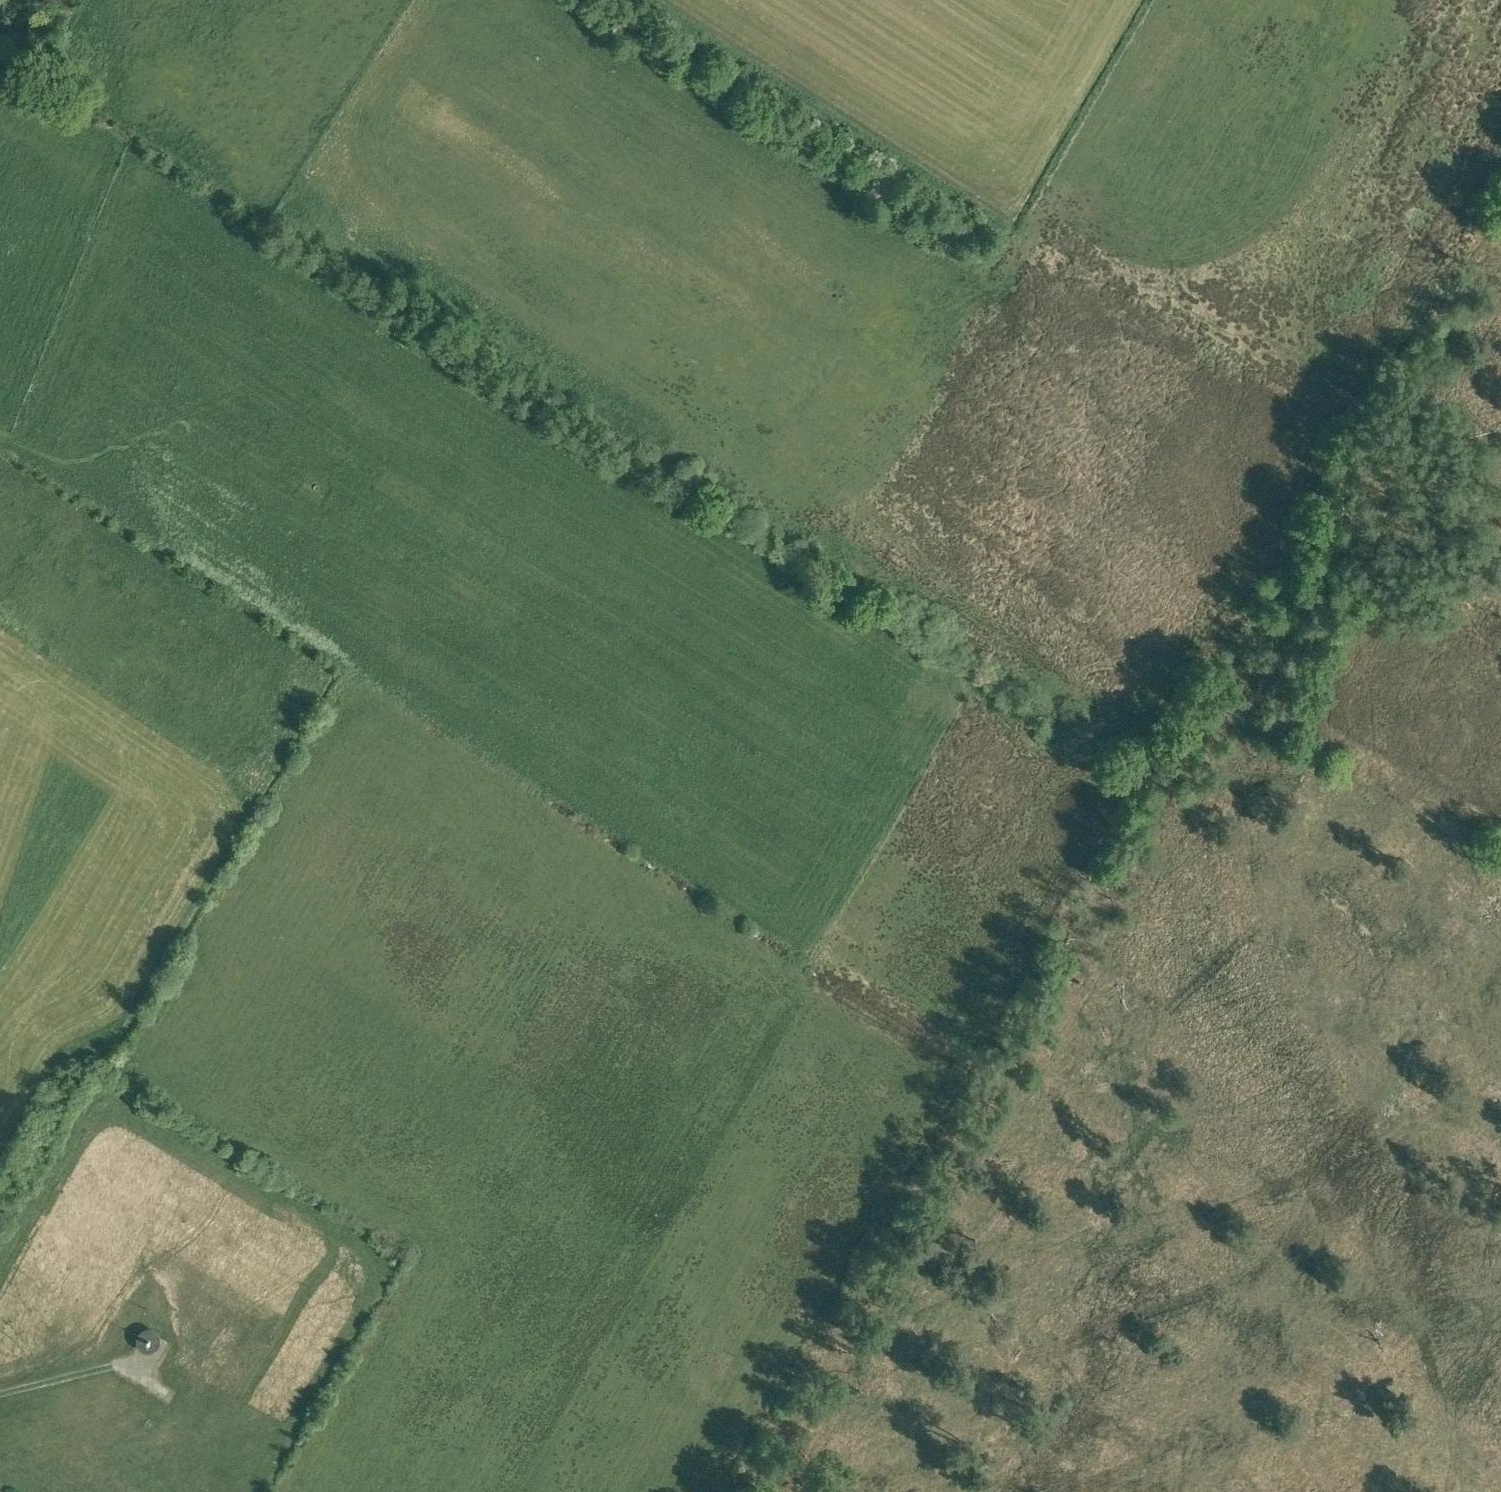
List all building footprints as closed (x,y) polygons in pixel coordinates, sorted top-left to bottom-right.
[(162,1340),(162,1338),(161,1336),(160,1334),(159,1332),(158,1331),(156,1329),(155,1328),(153,1328),(151,1327),(149,1327),(147,1327),(145,1328),(143,1328),(142,1329),(140,1331),(139,1332),(138,1334),(137,1336),(137,1338),(136,1340),(137,1342),(137,1343),(138,1345),(139,1347),(140,1348),(142,1350),(143,1351),(145,1352),(147,1352),(149,1352),(151,1352),(153,1352),(155,1351),(157,1350),(158,1349),(159,1347),(160,1345),(161,1343),(162,1342),(162,1340)]
